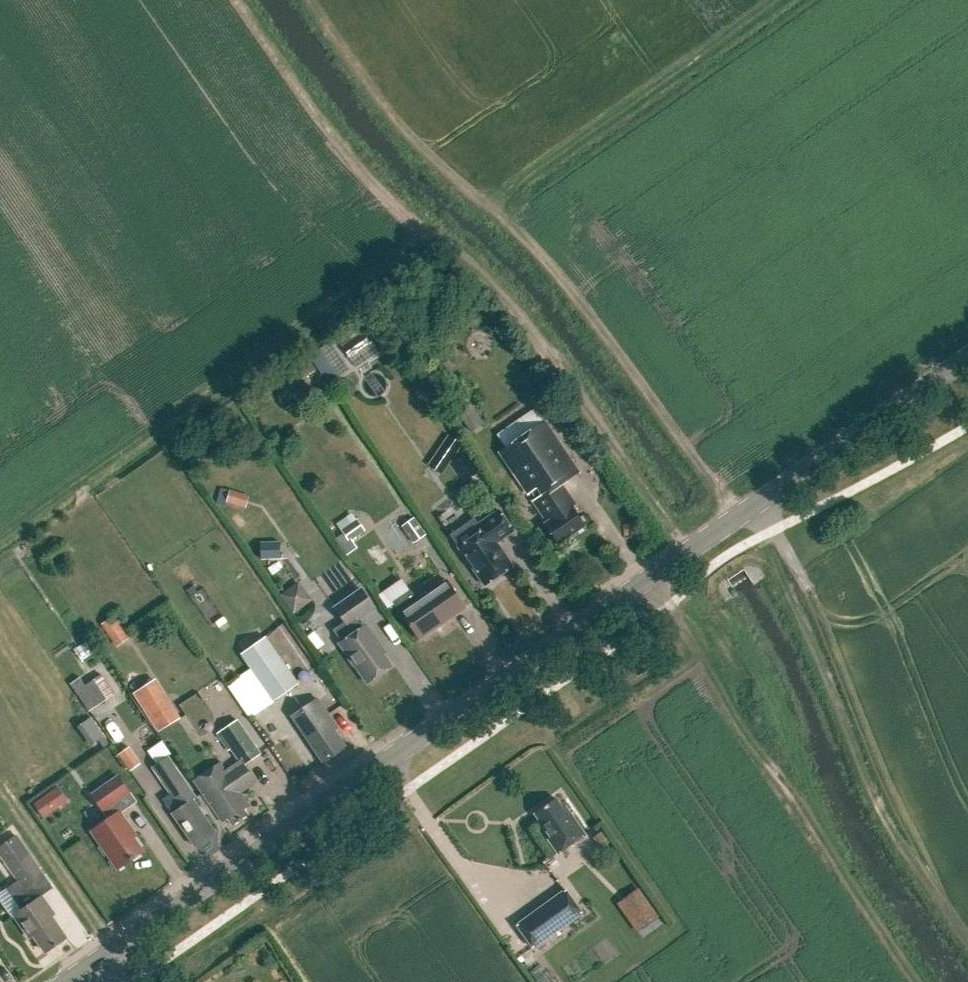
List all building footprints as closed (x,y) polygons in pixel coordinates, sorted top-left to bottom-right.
[(344,345),(352,356),(375,339),(365,323),(350,333),(354,339),(344,345)] [(327,383),(350,368),(330,338),(307,353),(327,383)] [(470,403),(457,411),(471,431),(484,422),(470,403)] [(545,523),(559,544),(585,526),(571,507),(575,504),(562,485),(579,473),(544,422),(500,452),(527,493),(529,491),(549,521),(545,523)] [(436,469),(461,446),(450,434),(424,457),(436,469)] [(219,498),(247,507),(251,495),(232,488),(231,489),(223,486),(219,498)] [(458,548),(485,585),(512,566),(496,543),(513,531),(498,510),(477,525),(482,531),(458,548)] [(340,537),(345,544),(367,530),(359,517),(358,518),(353,511),(338,521),(346,533),(340,537)] [(428,533),(416,516),(403,525),(415,542),(428,533)] [(261,558),(283,558),(284,544),(262,543),(261,558)] [(276,590),(289,612),(311,599),(298,577),(276,590)] [(384,604),(408,591),(400,578),(377,591),(384,604)] [(400,611),(420,639),(465,608),(446,580),(400,611)] [(355,633),(340,644),(367,683),(391,666),(382,654),(385,652),(366,625),(363,628),(357,619),(374,608),(361,589),(335,607),(348,626),(349,625),(355,633)] [(131,639),(116,616),(103,625),(118,647),(131,639)] [(243,651),(275,698),(298,682),(266,636),(243,651)] [(75,696),(89,715),(115,696),(101,677),(75,696)] [(135,698),(151,723),(173,709),(157,684),(135,698)] [(337,727),(318,699),(292,716),(323,762),(347,747),(334,729),(337,727)] [(226,770),(241,792),(256,782),(244,765),(268,749),(246,716),(221,732),(241,760),(226,770)] [(100,729),(86,738),(91,745),(104,736),(100,729)] [(129,746),(118,753),(131,772),(142,765),(129,746)] [(163,799),(195,846),(215,832),(193,800),(196,798),(168,756),(152,767),(171,794),(163,799)] [(227,818),(232,826),(248,815),(245,810),(250,806),(241,792),(226,770),(220,762),(193,780),(222,822),(227,818)] [(91,831),(118,869),(143,851),(126,826),(129,824),(121,812),(136,802),(118,776),(92,794),(109,819),(91,831)] [(42,798),(34,803),(44,817),(52,811),(42,798)] [(534,814),(551,838),(548,840),(558,854),(585,835),(566,807),(563,809),(556,799),(534,814)] [(46,952),(66,937),(51,916),(54,914),(42,896),(40,897),(31,884),(44,875),(16,836),(0,847),(0,854),(18,880),(10,886),(26,907),(14,915),(30,937),(34,935),(46,952)] [(607,852),(615,863),(624,857),(616,846),(607,852)] [(640,888),(619,903),(638,931),(659,916),(640,888)] [(533,948),(582,913),(565,890),(516,925),(533,948)]
